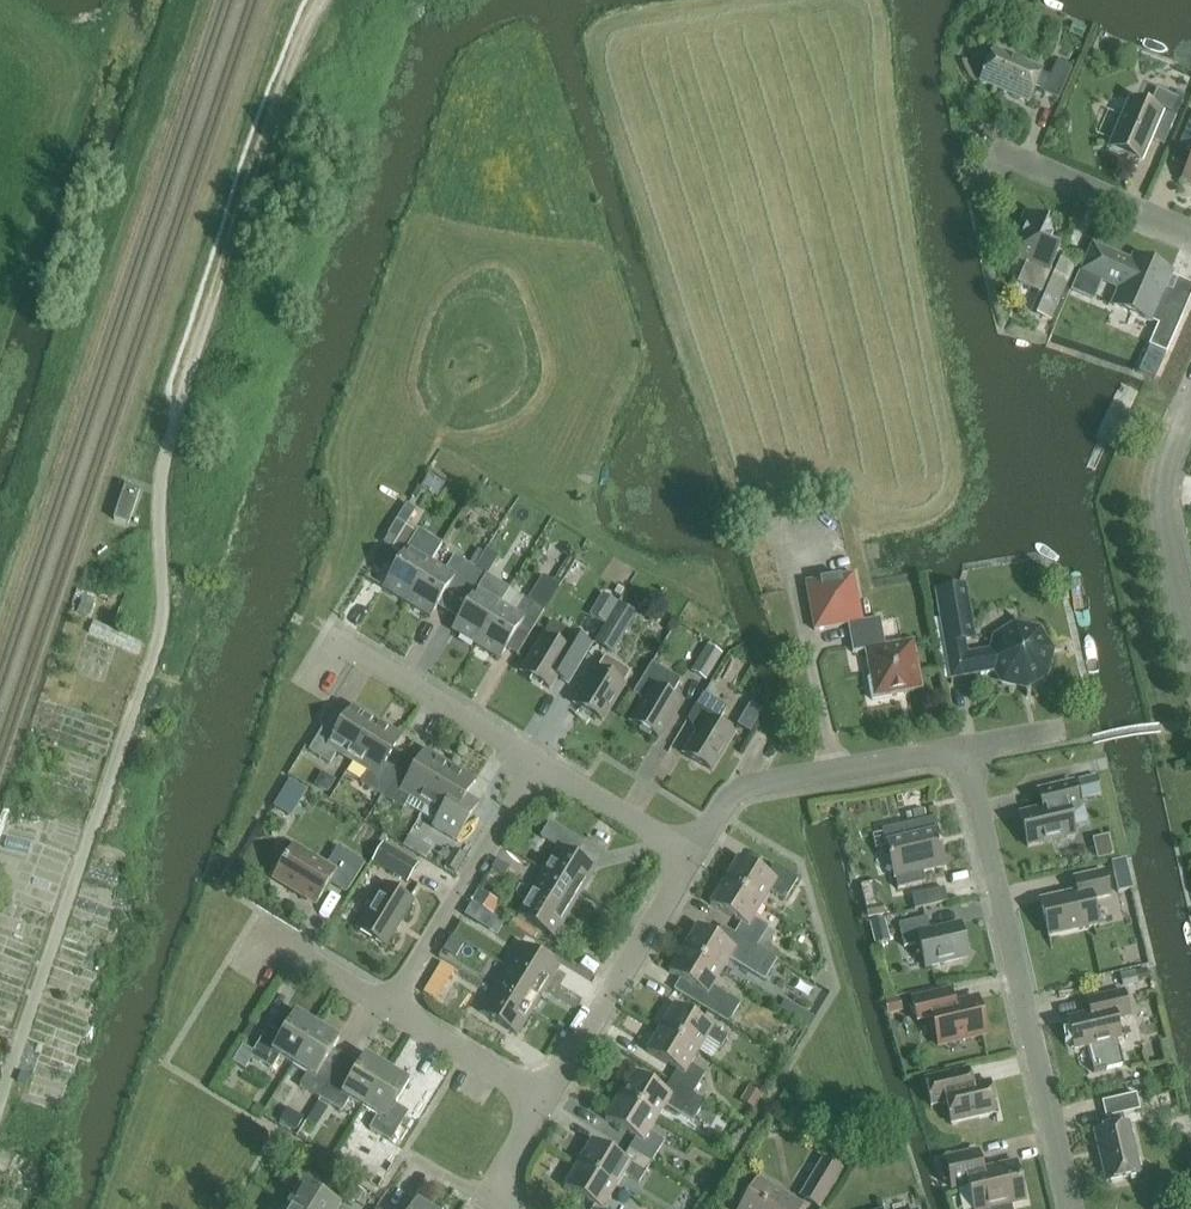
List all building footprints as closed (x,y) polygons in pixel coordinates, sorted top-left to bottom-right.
[(1058,99),(1072,67),(1057,61),(1050,77),(1041,73),(1042,70),(993,50),(980,82),(1028,102),(1035,87),(1044,91),(1043,93),(1058,99)] [(1131,100),(1110,148),(1140,161),(1149,139),(1155,124),(1170,130),(1182,101),(1157,90),(1149,107),(1131,100)] [(1181,142),(1190,147),(1190,118),(1181,142)] [(1061,254),(1062,252),(1049,247),(1053,237),(1044,233),(1050,221),(1048,220),(1047,223),(1028,214),(1014,245),(1013,245),(1010,254),(1026,261),(1025,261),(1029,263),(1020,282),(1040,291),(1039,294),(1040,294),(1059,252),(1061,254)] [(1092,247),(1073,292),(1092,300),(1101,279),(1121,288),(1114,306),(1158,325),(1148,346),(1166,353),(1183,314),(1165,306),(1168,300),(1165,292),(1162,291),(1168,276),(1170,272),(1135,257),(1132,264),(1110,254),(1092,247)] [(1061,261),(1052,282),(1038,313),(1052,320),(1066,288),(1075,267),(1061,261)] [(140,490),(126,485),(114,520),(121,522),(128,525),(140,490)] [(407,504),(397,520),(406,526),(416,510),(407,504)] [(403,555),(383,588),(407,602),(431,562),(442,544),(418,530),(416,532),(405,526),(397,520),(388,535),(397,540),(392,548),(403,555)] [(388,535),(383,543),(392,548),(397,540),(388,535)] [(488,546),(474,562),(487,573),(501,558),(488,546)] [(431,562),(407,602),(431,617),(448,588),(459,595),(471,574),(475,568),(471,566),(454,555),(445,570),(431,562)] [(570,556),(563,582),(582,588),(590,562),(570,556)] [(469,601),(452,630),(471,641),(476,644),(501,604),(509,589),(496,581),(486,575),(475,568),(471,574),(459,595),(469,601)] [(880,618),(862,621),(854,574),(806,582),(814,630),(848,624),(853,652),(866,650),(871,679),(868,680),(872,700),(892,696),(892,694),(921,688),(913,641),(885,646),(880,618)] [(501,604),(476,644),(488,652),(500,659),(506,649),(512,639),(517,630),(528,637),(536,623),(544,610),(552,597),(560,585),(544,575),(536,588),(529,601),(523,597),(514,612),(507,608),(501,604)] [(960,587),(935,591),(950,679),(997,671),(1003,680),(1026,686),(1045,673),(1050,651),(1038,631),(1015,626),(995,637),(993,649),(967,654),(965,641),(968,628),(960,587)] [(596,641),(612,651),(635,614),(619,604),(596,641)] [(552,622),(521,672),(550,689),(557,678),(568,684),(569,683),(576,670),(591,646),(552,622)] [(120,643),(139,652),(145,642),(125,632),(120,643)] [(706,680),(722,654),(707,645),(691,671),(706,680)] [(605,658),(598,669),(596,668),(574,704),(603,721),(625,685),(622,684),(630,672),(605,658)] [(644,700),(630,722),(659,739),(681,703),(671,697),(680,681),(652,663),(633,694),(644,700)] [(734,735),(715,724),(726,707),(702,695),(688,719),(696,733),(683,754),(712,771),(734,735)] [(750,704),(737,725),(750,733),(762,711),(750,704)] [(352,762),(377,721),(352,706),(335,733),(323,726),(308,751),(330,764),(337,752),(352,762)] [(382,796),(397,770),(385,763),(402,736),(377,721),(352,762),(368,771),(360,783),(382,796)] [(450,765),(425,750),(409,777),(397,770),(382,796),(403,809),(406,805),(421,814),(426,806),(450,765)] [(475,780),(450,765),(426,806),(421,814),(435,823),(433,827),(455,840),(470,815),(459,808),(475,780)] [(1101,795),(1096,775),(1077,780),(1082,800),(1101,795)] [(1038,790),(1042,808),(1020,813),(1027,847),(1075,836),(1072,825),(1086,822),(1083,806),(1078,807),(1072,782),(1038,790)] [(895,878),(944,867),(937,837),(939,836),(935,817),(881,830),(886,849),(888,848),(895,878)] [(543,869),(581,893),(595,870),(574,857),(583,844),(548,823),(538,840),(555,850),(543,869)] [(1111,834),(1095,837),(1099,859),(1116,855),(1111,834)] [(407,882),(418,864),(383,844),(372,862),(407,882)] [(349,890),(365,863),(338,846),(326,866),(293,846),(273,878),(316,904),(332,879),(349,890)] [(454,849),(444,867),(454,873),(464,856),(454,849)] [(512,865),(497,858),(492,867),(507,875),(512,865)] [(724,881),(763,904),(771,891),(785,900),(798,879),(774,865),(767,876),(738,858),(724,881)] [(1125,867),(1112,870),(1117,893),(1130,890),(1127,877),(1125,867)] [(530,891),(568,915),(581,893),(543,869),(530,891)] [(1110,896),(1104,870),(1074,878),(1077,892),(1040,900),(1049,937),(1098,926),(1092,900),(1110,896)] [(734,934),(756,947),(769,926),(755,917),(763,904),(724,881),(710,905),(740,923),(734,934)] [(386,946),(413,901),(384,884),(357,929),(386,946)] [(554,937),(568,915),(530,891),(530,892),(520,886),(515,892),(516,896),(524,901),(516,914),(554,937)] [(915,909),(947,902),(944,888),(911,895),(915,909)] [(478,890),(471,902),(480,907),(493,914),(500,903),(486,895),(478,890)] [(470,902),(463,915),(470,919),(478,907),(470,902)] [(884,916),(882,906),(866,909),(868,920),(884,916)] [(968,957),(960,924),(930,931),(927,917),(899,924),(904,947),(920,943),(926,966),(968,957)] [(890,942),(885,919),(870,923),(875,946),(890,942)] [(697,926),(683,949),(702,961),(721,973),(729,959),(743,968),(744,968),(764,980),(776,960),(756,948),(756,947),(734,934),(728,930),(721,940),(697,926)] [(465,942),(452,934),(443,948),(456,956),(465,942)] [(506,967),(545,991),(558,968),(520,945),(506,967)] [(696,989),(689,1000),(728,1023),(740,1003),(713,986),(721,973),(702,961),(683,949),(669,973),(696,989)] [(493,989),(531,1013),(545,991),(506,967),(493,989)] [(1147,978),(1145,968),(1134,970),(1136,981),(1147,978)] [(1136,981),(1134,970),(1119,974),(1122,988),(1137,984),(1136,981)] [(518,1035),(531,1013),(493,989),(479,1012),(518,1035)] [(938,1044),(986,1033),(977,998),(947,1005),(944,991),(911,998),(915,1016),(930,1013),(938,1044)] [(1129,1016),(1123,991),(1095,998),(1099,1012),(1067,1019),(1074,1050),(1088,1047),(1094,1072),(1123,1065),(1117,1040),(1120,1039),(1115,1019),(1129,1016)] [(785,1000),(780,1009),(808,1026),(814,1017),(785,1000)] [(910,1016),(907,1002),(894,1005),(898,1019),(910,1016)] [(660,1028),(698,1051),(706,1038),(721,1047),(727,1037),(674,1005),(660,1028)] [(293,1065),(317,1026),(295,1012),(281,1035),(268,1027),(253,1052),(242,1046),(233,1062),(245,1069),(252,1057),(272,1069),(279,1057),(293,1065)] [(321,1099),(338,1069),(326,1062),(339,1039),(317,1026),(293,1065),(307,1073),(300,1086),(321,1099)] [(692,1094),(693,1094),(705,1074),(690,1065),(698,1051),(660,1028),(646,1052),(677,1070),(670,1081),(692,1094)] [(363,1108),(387,1068),(364,1055),(351,1077),(338,1069),(321,1099),(342,1111),(349,1099),(363,1108)] [(409,1082),(387,1068),(363,1108),(377,1116),(369,1128),(390,1141),(408,1112),(395,1104),(409,1082)] [(989,1081),(971,1086),(967,1070),(925,1080),(931,1107),(946,1103),(951,1123),(996,1113),(989,1081)] [(26,1085),(30,1074),(21,1072),(17,1082),(26,1085)] [(633,1073),(619,1096),(657,1119),(665,1106),(692,1122),(705,1101),(693,1094),(692,1094),(670,1081),(664,1091),(633,1073)] [(750,1089),(742,1103),(752,1109),(760,1095),(750,1089)] [(1123,1114),(1140,1110),(1136,1094),(1102,1102),(1106,1118),(1108,1117),(1110,1127),(1094,1131),(1106,1182),(1140,1174),(1128,1123),(1126,1123),(1123,1114)] [(635,1138),(629,1149),(651,1162),(664,1142),(649,1133),(657,1119),(619,1096),(605,1120),(635,1138)] [(304,1118),(287,1108),(279,1121),(296,1132),(304,1118)] [(592,1141),(578,1164),(616,1187),(624,1174),(639,1183),(651,1162),(629,1149),(622,1159),(592,1141)] [(1025,1201),(1016,1161),(982,1169),(977,1151),(945,1158),(952,1188),(968,1185),(974,1208),(1011,1208),(1010,1205),(1025,1201)] [(818,1207),(840,1170),(824,1160),(801,1197),(818,1207)] [(578,1164),(563,1188),(594,1206),(592,1208),(622,1208),(608,1201),(616,1187),(578,1164)] [(800,1207),(757,1181),(741,1208),(799,1208),(800,1207)] [(296,1208),(346,1208),(341,1206),(302,1182),(288,1204),(296,1208)] [(357,1189),(348,1204),(352,1207),(356,1202),(357,1202),(363,1193),(357,1189)] [(416,1201),(411,1208),(429,1208),(416,1201)]
